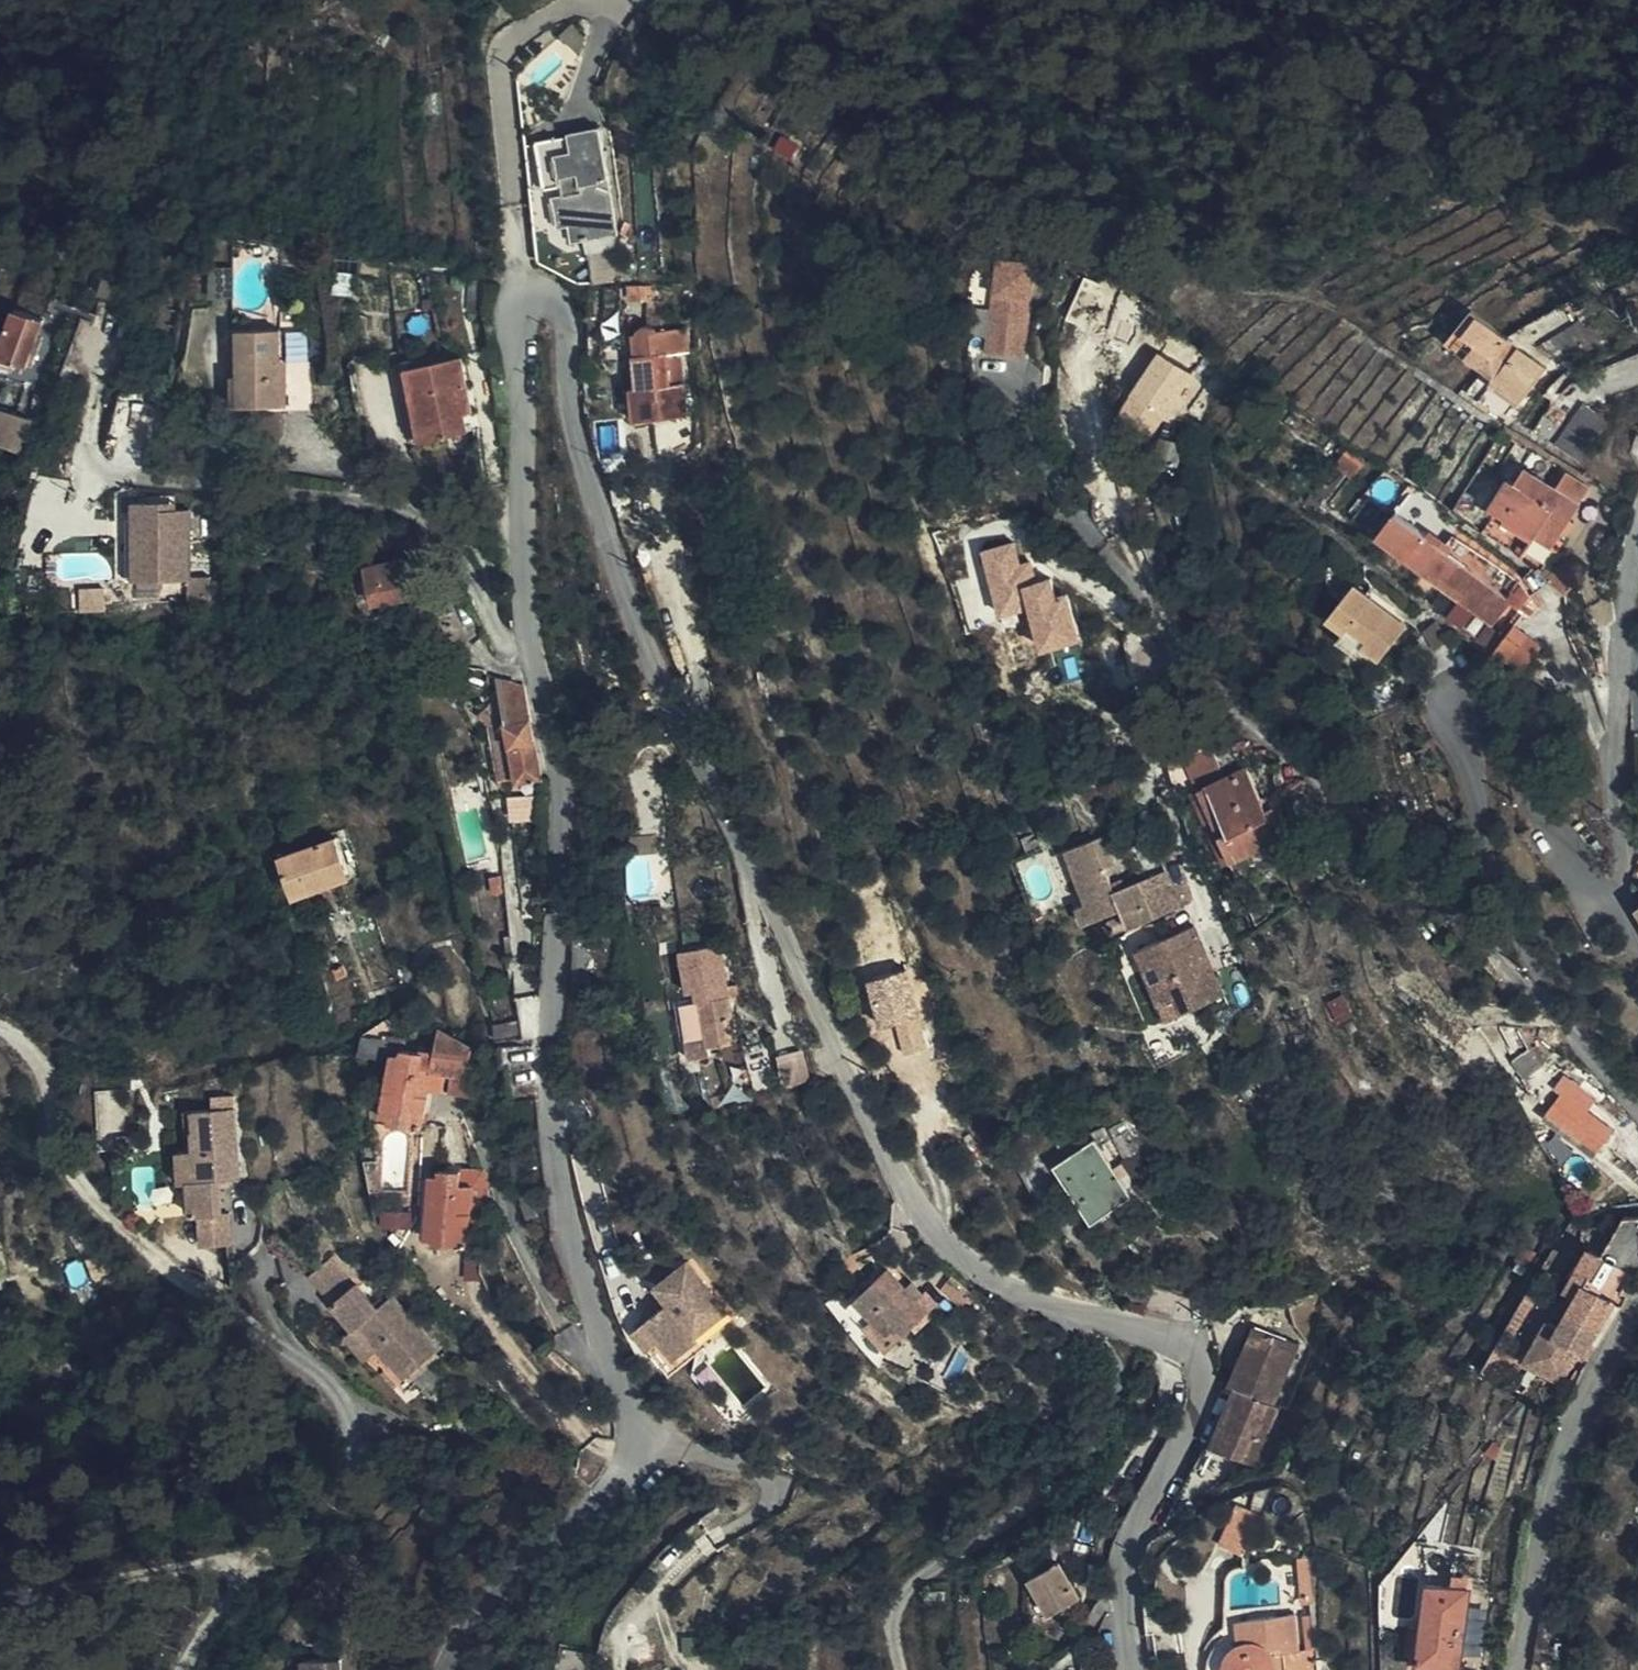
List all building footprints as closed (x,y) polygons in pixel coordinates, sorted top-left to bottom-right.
[(583,220),(585,238),(631,232),(613,123),(583,127),(585,133),(551,136),(557,180),(573,178),(574,192),(566,194),(570,220),(583,220)] [(805,144),(788,132),(779,146),(796,156),(805,144)] [(1036,260),(994,254),(980,349),(1022,355),(1036,260)] [(676,295),(677,279),(647,278),(647,296),(676,295)] [(26,356),(44,308),(29,302),(12,352),(26,356)] [(58,313),(44,308),(26,356),(42,361),(58,313)] [(1474,344),(1512,374),(1543,358),(1528,347),(1535,339),(1499,311),(1474,344)] [(681,343),(680,321),(664,322),(655,313),(650,314),(644,318),(641,323),(641,328),(642,333),(644,335),(645,345),(641,345),(644,381),(683,378),(681,343)] [(693,319),(680,321),(681,343),(688,343),(695,343),(693,319)] [(242,402),(297,401),(295,367),(288,367),(287,328),(241,328),(242,402)] [(1543,358),(1553,352),(1547,348),(1535,339),(1528,347),(1543,358)] [(683,378),(685,408),(694,407),(688,343),(681,343),(683,378)] [(472,428),(472,401),(471,379),(481,377),(480,349),(406,352),(408,430),(472,428)] [(1575,369),(1553,352),(1543,358),(1512,374),(1520,380),(1515,388),(1542,410),(1575,369)] [(1159,392),(1188,413),(1211,379),(1181,359),(1159,392)] [(471,379),(472,401),(482,401),(481,377),(471,379)] [(644,381),(639,380),(642,416),(685,408),(683,378),(644,381)] [(1490,379),(1476,395),(1502,417),(1515,401),(1490,379)] [(1556,436),(1578,457),(1612,421),(1591,400),(1556,436)] [(24,449),(37,416),(1,402),(0,405),(0,440),(24,449)] [(1168,447),(1176,435),(1163,432),(1161,457),(1167,459),(1168,447)] [(1183,436),(1176,435),(1168,447),(1167,459),(1184,464),(1195,441),(1183,436)] [(1566,541),(1582,550),(1605,512),(1551,478),(1542,492),(1535,486),(1518,515),(1564,544),(1566,541)] [(171,501),(171,493),(142,493),(139,571),(196,573),(198,502),(184,501),(171,501)] [(1416,494),(1406,507),(1447,541),(1458,528),(1416,494)] [(1380,536),(1501,623),(1519,598),(1398,511),(1380,536)] [(1018,533),(979,544),(996,611),(1025,603),(1037,646),(1079,635),(1061,568),(1030,576),(1018,533)] [(385,591),(425,586),(422,549),(383,553),(385,591)] [(1338,637),(1358,653),(1368,641),(1384,653),(1408,623),(1355,582),(1329,614),(1346,627),(1338,637)] [(1504,648),(1524,663),(1539,642),(1519,627),(1504,648)] [(507,721),(538,713),(530,682),(514,679),(502,697),(507,721)] [(503,722),(519,774),(554,766),(538,713),(507,721),(503,722)] [(516,775),(519,774),(503,722),(499,722),(516,775)] [(1257,775),(1246,740),(1198,749),(1207,789),(1223,787),(1252,861),(1317,839),(1308,811),(1294,815),(1278,768),(1257,775)] [(362,865),(352,832),(296,850),(306,882),(362,865)] [(1132,910),(1137,930),(1158,922),(1142,883),(1128,888),(1118,863),(1125,859),(1114,832),(1079,845),(1098,900),(1090,903),(1097,923),(1132,910)] [(499,892),(511,890),(507,873),(496,875),(499,892)] [(1169,1020),(1227,1000),(1201,929),(1145,948),(1169,1020)] [(720,1042),(752,1037),(743,985),(712,991),(714,1004),(704,1006),(708,1032),(718,1030),(720,1042)] [(443,1056),(439,1081),(485,1089),(478,1060),(484,1036),(451,1012),(446,1038),(443,1056)] [(412,1021),(400,1018),(397,1037),(410,1040),(411,1034),(412,1021)] [(411,1034),(410,1040),(400,1109),(434,1112),(439,1081),(443,1056),(427,1052),(430,1036),(411,1034)] [(446,1038),(430,1036),(427,1052),(443,1056),(446,1038)] [(789,1081),(813,1075),(805,1047),(782,1053),(789,1081)] [(1568,1102),(1613,1144),(1629,1124),(1585,1083),(1568,1102)] [(201,1213),(210,1213),(234,1213),(233,1181),(249,1181),(244,1111),(191,1114),(194,1151),(186,1152),(187,1185),(200,1183),(201,1213)] [(1083,1138),(1118,1195),(1126,1189),(1134,1201),(1149,1189),(1108,1121),(1083,1138)] [(1099,1208),(1118,1195),(1083,1138),(1065,1151),(1099,1208)] [(453,1231),(485,1232),(484,1184),(491,1184),(491,1171),(488,1171),(474,1170),(472,1157),(452,1157),(453,1231)] [(488,1157),(472,1157),(474,1170),(488,1171),(488,1157)] [(484,1184),(485,1232),(501,1232),(501,1171),(491,1171),(491,1184),(484,1184)] [(234,1213),(210,1213),(212,1236),(245,1235),(244,1213),(234,1213)] [(1575,1288),(1569,1303),(1590,1311),(1614,1250),(1580,1238),(1563,1283),(1575,1288)] [(335,1285),(357,1263),(341,1245),(318,1267),(335,1285)] [(941,1310),(931,1295),(904,1261),(872,1283),(885,1304),(873,1313),(897,1344),(941,1310)] [(680,1379),(717,1352),(705,1337),(735,1312),(699,1264),(667,1289),(680,1307),(646,1334),(680,1379)] [(380,1334),(370,1346),(408,1389),(420,1378),(413,1370),(446,1339),(398,1286),(387,1295),(365,1272),(344,1295),(361,1314),(380,1334)] [(859,1293),(873,1313),(885,1304),(872,1283),(859,1293)] [(1590,1311),(1569,1303),(1564,1318),(1552,1313),(1534,1360),(1574,1375),(1585,1342),(1593,1344),(1604,1316),(1590,1311)] [(705,1337),(717,1352),(748,1329),(735,1312),(705,1337)] [(364,1352),(370,1346),(380,1334),(361,1314),(345,1331),(364,1352)] [(1232,1386),(1238,1389),(1278,1405),(1302,1347),(1259,1328),(1232,1386)] [(1278,1405),(1238,1389),(1212,1449),(1259,1466),(1282,1408),(1278,1405)] [(1221,1540),(1244,1551),(1263,1512),(1240,1500),(1221,1540)] [(1058,1608),(1088,1592),(1070,1556),(1040,1572),(1058,1608)] [(1303,1601),(1316,1601),(1314,1556),(1301,1557),(1303,1601)] [(1456,1565),(1455,1578),(1474,1579),(1476,1567),(1456,1565)] [(1425,1654),(1442,1655),(1473,1658),(1475,1634),(1469,1634),(1474,1579),(1455,1578),(1433,1577),(1429,1621),(1412,1621),(1411,1649),(1425,1649),(1425,1654)] [(1242,1616),(1244,1621),(1236,1622),(1226,1630),(1229,1636),(1219,1647),(1215,1655),(1213,1664),(1212,1669),(1289,1669),(1288,1648),(1300,1648),(1298,1613),(1242,1616)] [(333,1644),(297,1644),(299,1669),(335,1669),(333,1644)] [(1318,1648),(1300,1648),(1288,1648),(1289,1669),(1319,1669),(1318,1648)] [(1442,1655),(1440,1669),(1445,1669),(1472,1669),(1473,1658),(1442,1655)]
